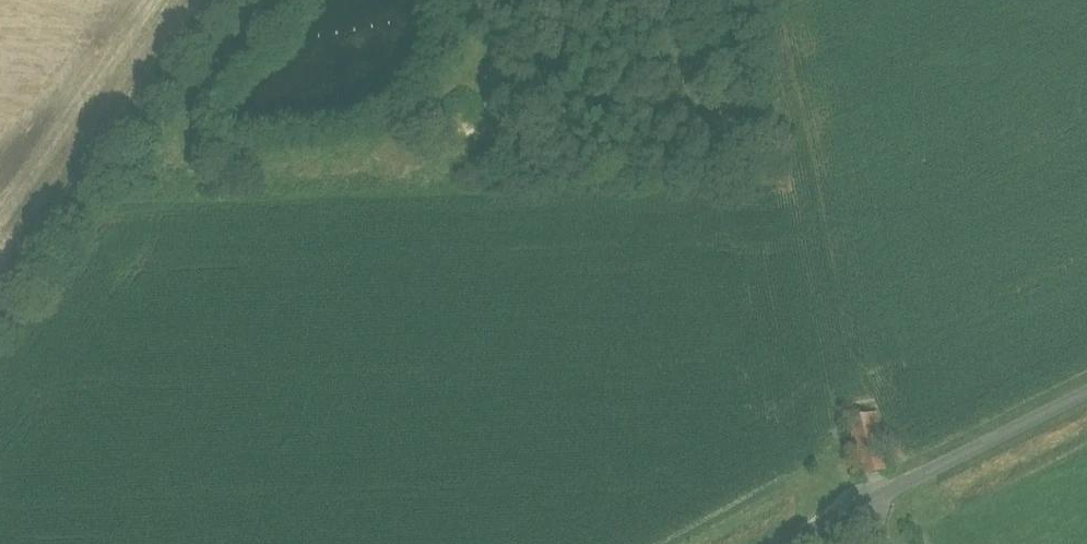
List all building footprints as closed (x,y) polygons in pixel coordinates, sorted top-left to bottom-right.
[(878,416),(852,423),(868,478),(894,471),(878,416)]
